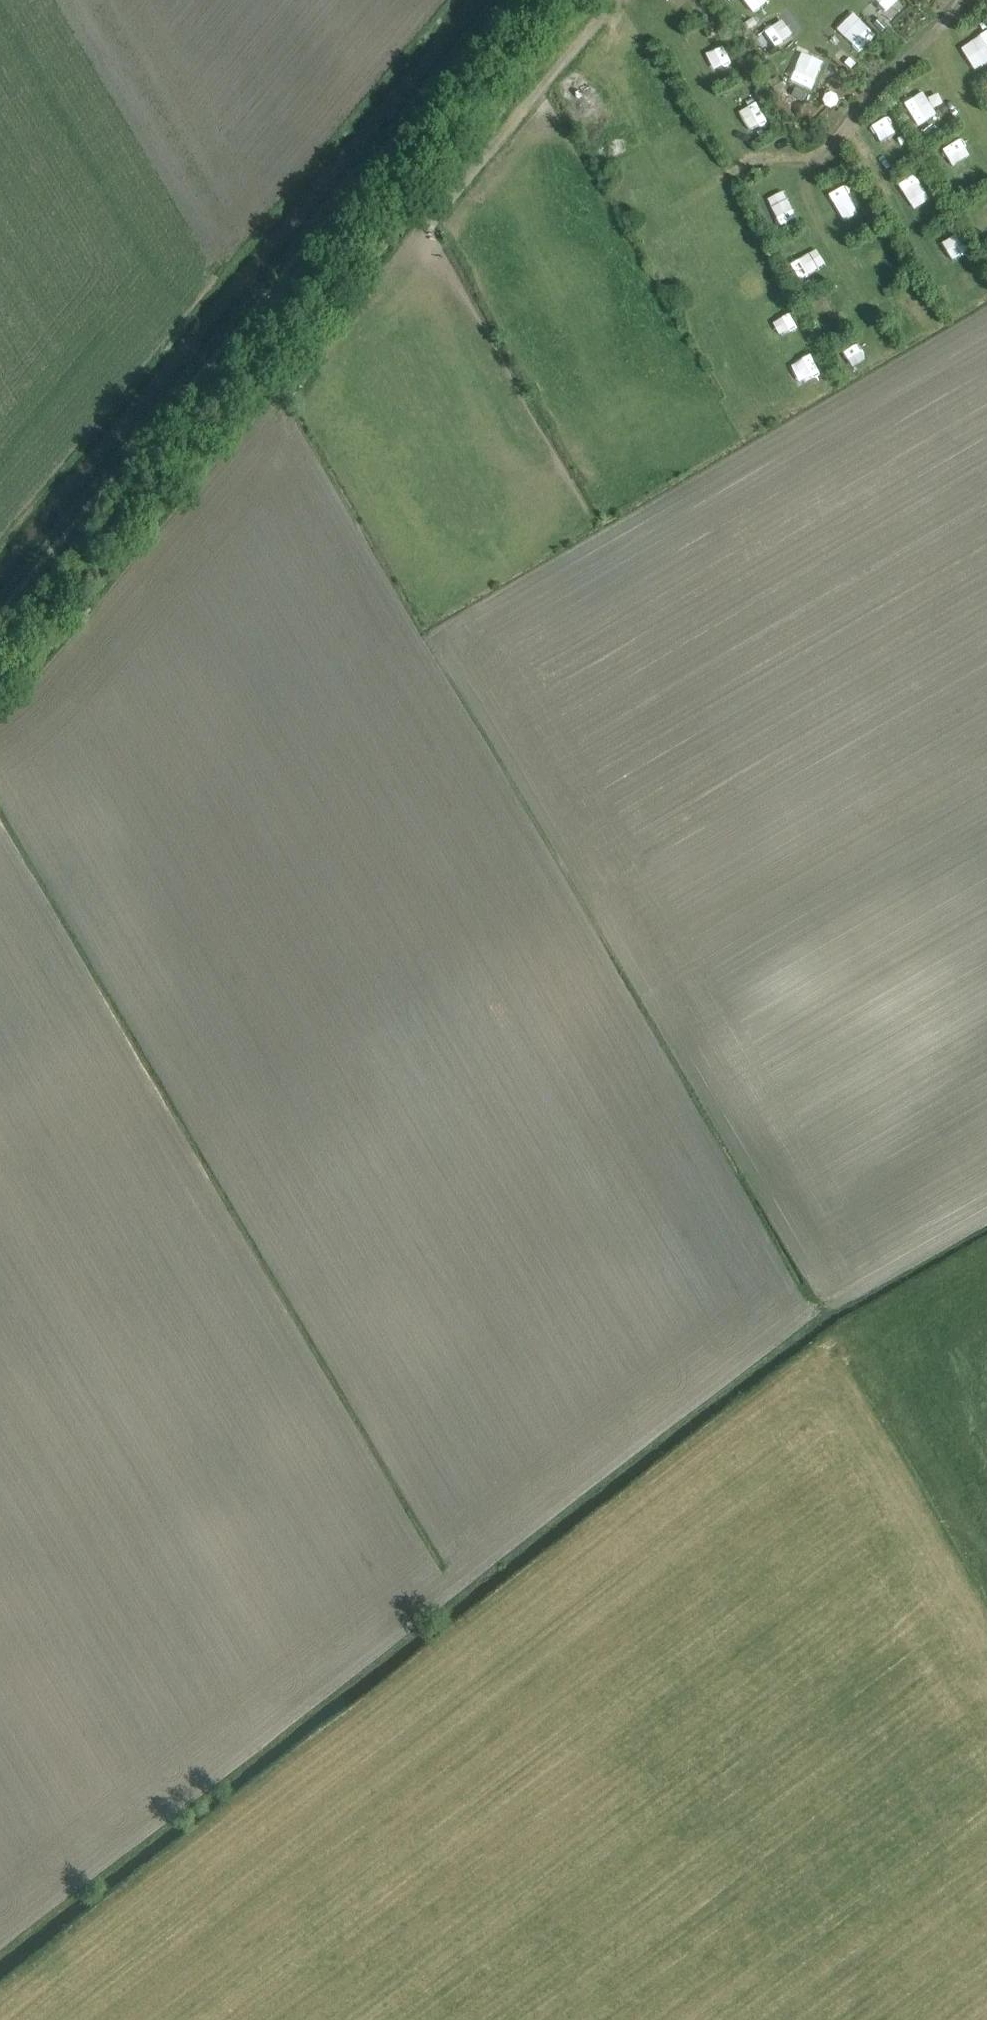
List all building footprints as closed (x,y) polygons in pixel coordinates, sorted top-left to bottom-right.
[(893,20),(907,4),(902,0),(871,0),(893,20)] [(753,18),(745,24),(749,31),(758,25),(753,18)] [(765,28),(773,46),(792,37),(783,19),(765,28)] [(716,23),(707,27),(711,34),(720,30),(716,23)] [(728,46),(710,53),(718,74),(736,67),(728,46)] [(819,79),(826,57),(803,49),(796,71),(819,79)] [(778,77),(769,82),(777,94),(785,88),(778,77)] [(750,92),(758,88),(752,78),(744,83),(750,92)] [(760,98),(750,102),(761,128),(771,124),(760,98)] [(932,127),(925,133),(930,139),(937,133),(932,127)] [(919,176),(902,185),(912,204),(929,195),(919,176)] [(952,227),(946,231),(948,235),(955,231),(952,227)]
